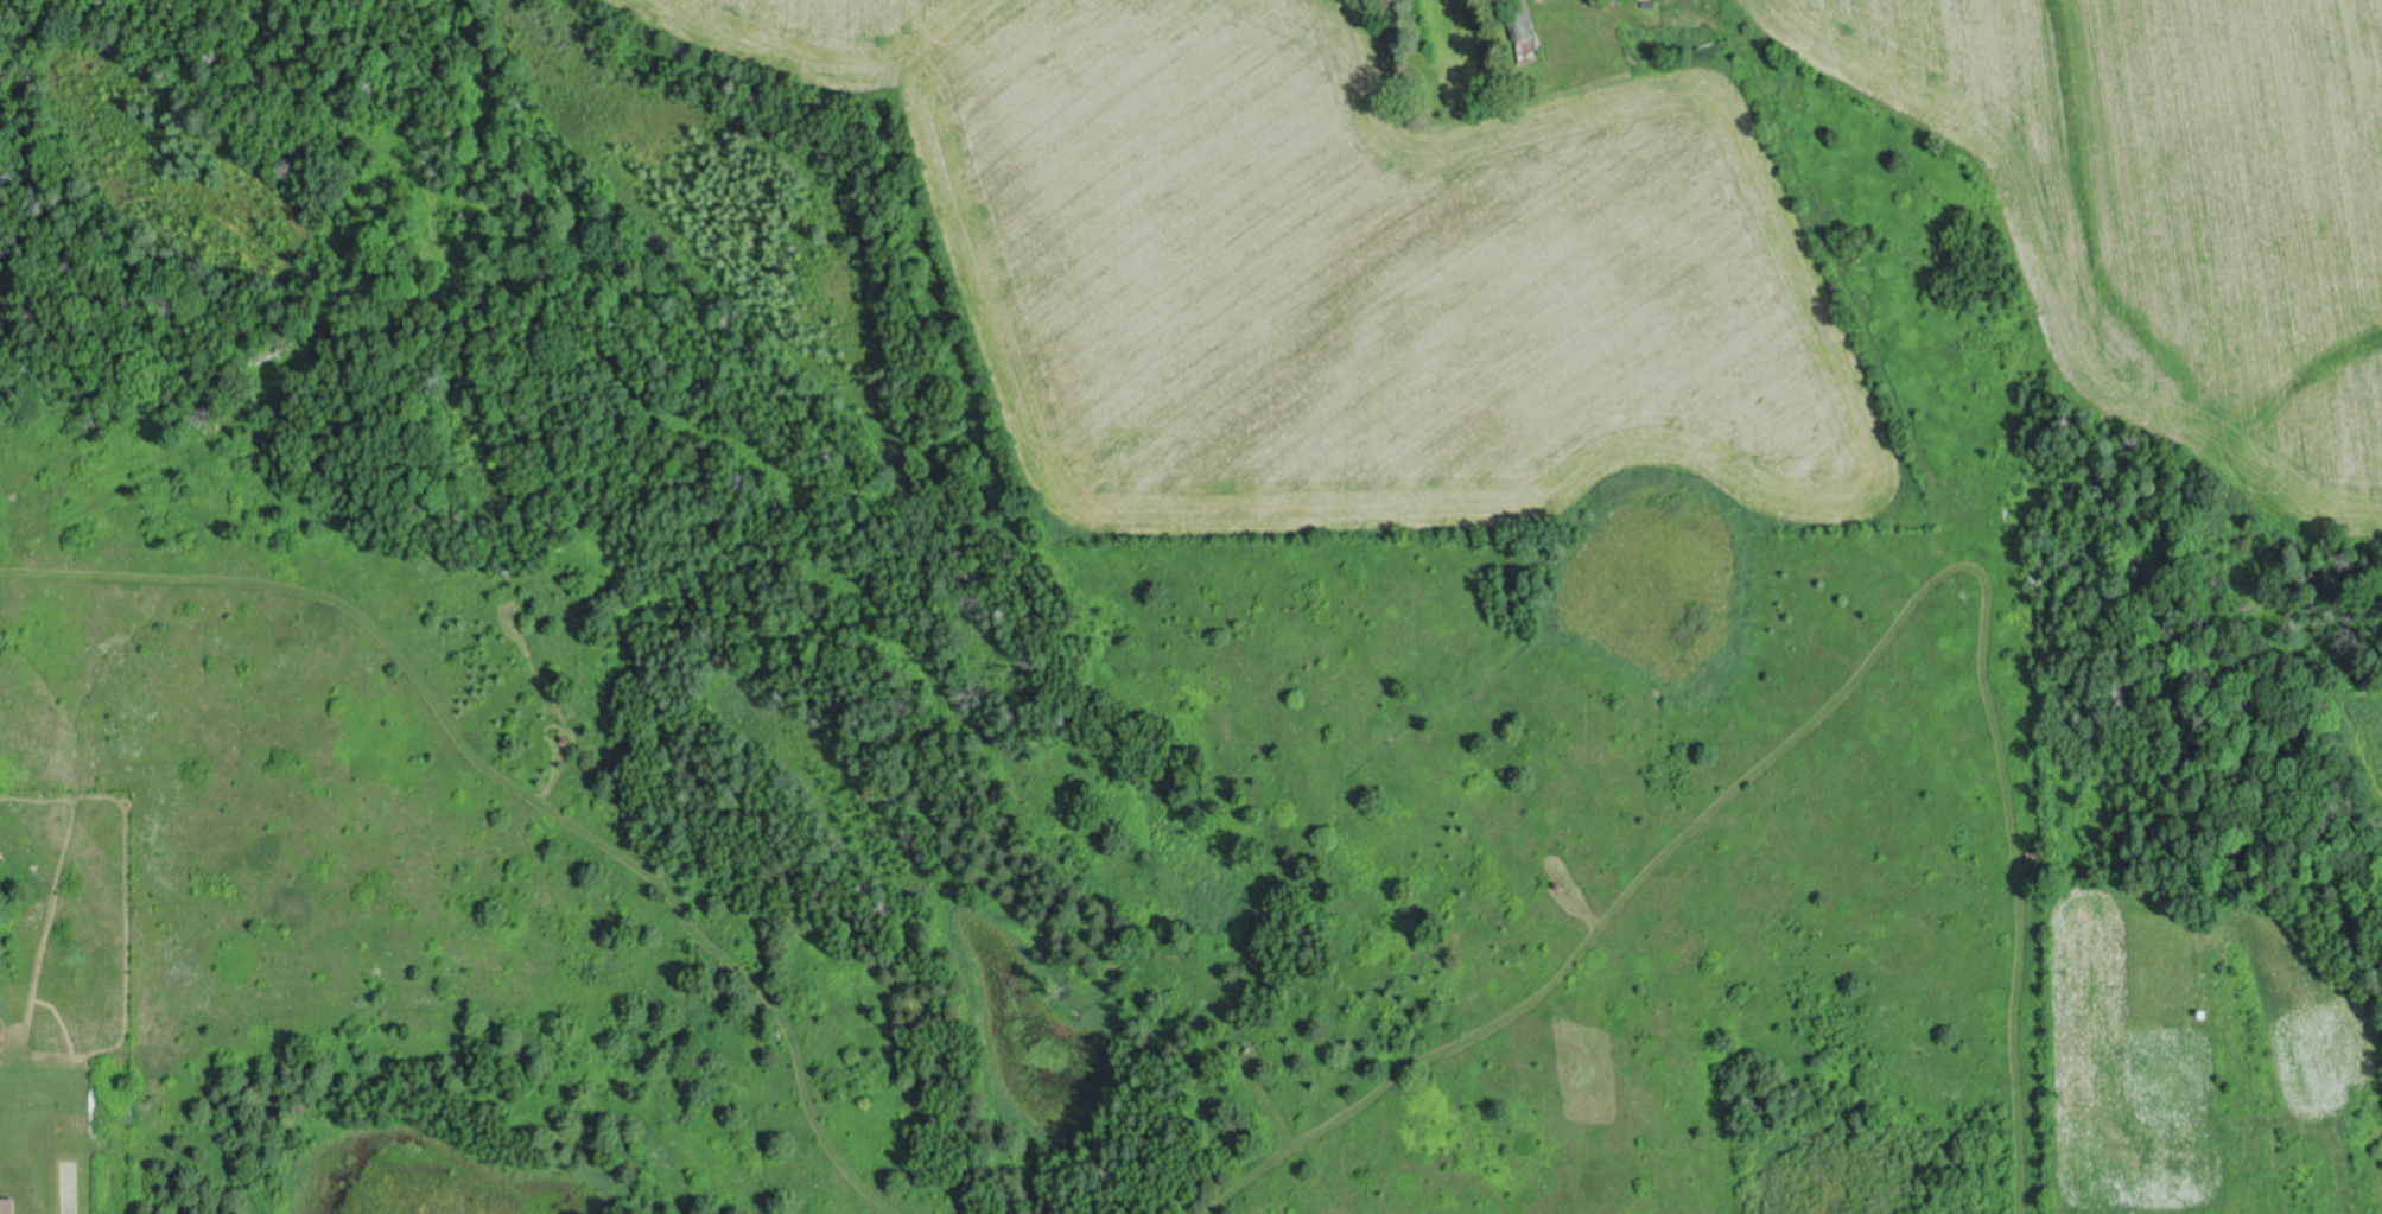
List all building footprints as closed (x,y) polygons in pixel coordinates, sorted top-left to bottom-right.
[(20,1198),(0,1198),(0,1213),(20,1213),(20,1198)]
